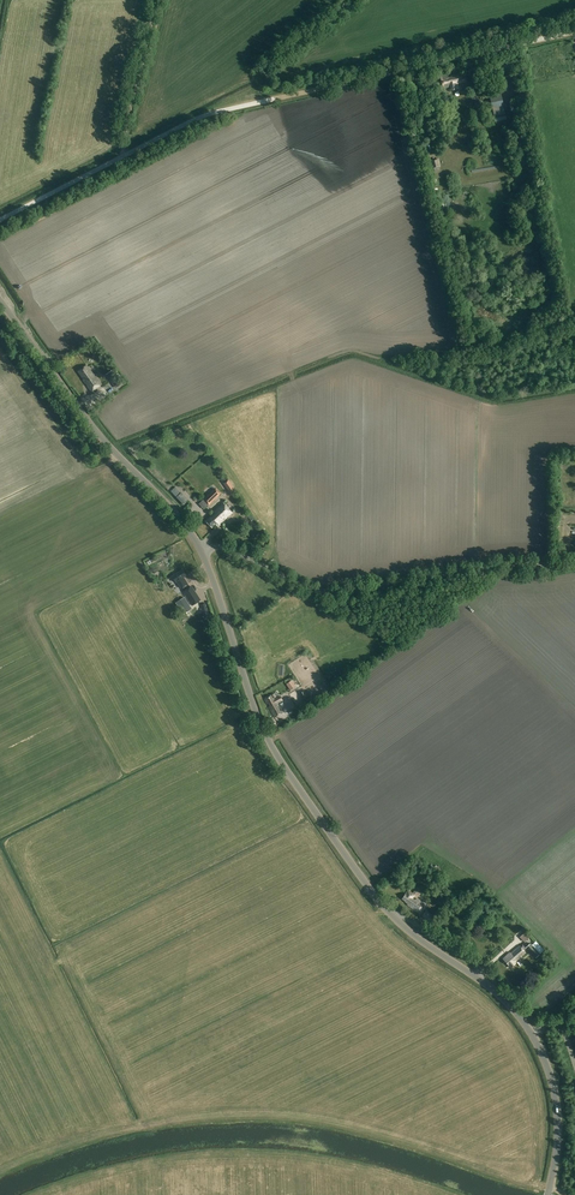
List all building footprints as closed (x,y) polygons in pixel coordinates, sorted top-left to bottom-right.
[(505,69),(509,85),(515,84),(512,68),(505,69)] [(440,76),(441,77),(443,89),(448,87),(448,89),(449,91),(459,88),(458,85),(458,84),(466,82),(465,76),(461,76),(461,77),(460,77),(459,77),(459,75),(459,73),(451,75),(451,77),(448,77),(447,76),(447,74),(440,76)] [(525,92),(515,93),(516,101),(517,101),(526,100),(525,92)] [(489,96),(492,110),(503,107),(504,107),(501,93),(489,96)] [(503,107),(492,110),(494,116),(505,114),(503,107)] [(431,168),(433,167),(434,170),(435,171),(436,172),(437,171),(439,170),(439,168),(438,166),(440,166),(438,158),(429,160),(431,168)] [(92,374),(86,365),(78,371),(84,380),(83,381),(91,392),(101,385),(93,373),(92,374)] [(111,376),(108,378),(111,382),(116,377),(111,371),(109,373),(111,376)] [(68,377),(83,395),(89,391),(73,372),(68,377)] [(225,482),(232,493),(235,490),(228,480),(225,482)] [(203,499),(209,505),(221,494),(215,488),(203,499)] [(217,527),(231,513),(222,503),(212,512),(214,513),(205,521),(212,528),(215,525),(217,527)] [(188,585),(183,578),(186,575),(182,570),(172,577),(175,582),(176,582),(181,589),(188,585)] [(191,586),(183,591),(192,606),(201,600),(191,586)] [(183,614),(191,608),(184,597),(176,603),(183,614)] [(286,684),(290,690),(296,687),(292,681),(286,684)] [(303,692),(300,694),(307,706),(311,704),(304,692),(303,692)] [(275,718),(283,714),(275,697),(276,696),(275,693),(265,699),(275,718)] [(416,902),(412,899),(415,896),(408,891),(402,900),(408,904),(407,905),(419,913),(424,905),(417,900),(416,902)] [(436,900),(442,908),(451,901),(445,893),(436,900)] [(426,910),(422,916),(429,921),(433,916),(426,910)] [(510,940),(515,944),(518,940),(514,936),(510,940)] [(515,962),(526,953),(524,950),(526,948),(522,944),(520,946),(520,945),(508,955),(507,954),(503,958),(511,968),(516,963),(515,962)] [(526,948),(536,959),(540,955),(531,944),(526,948)]
